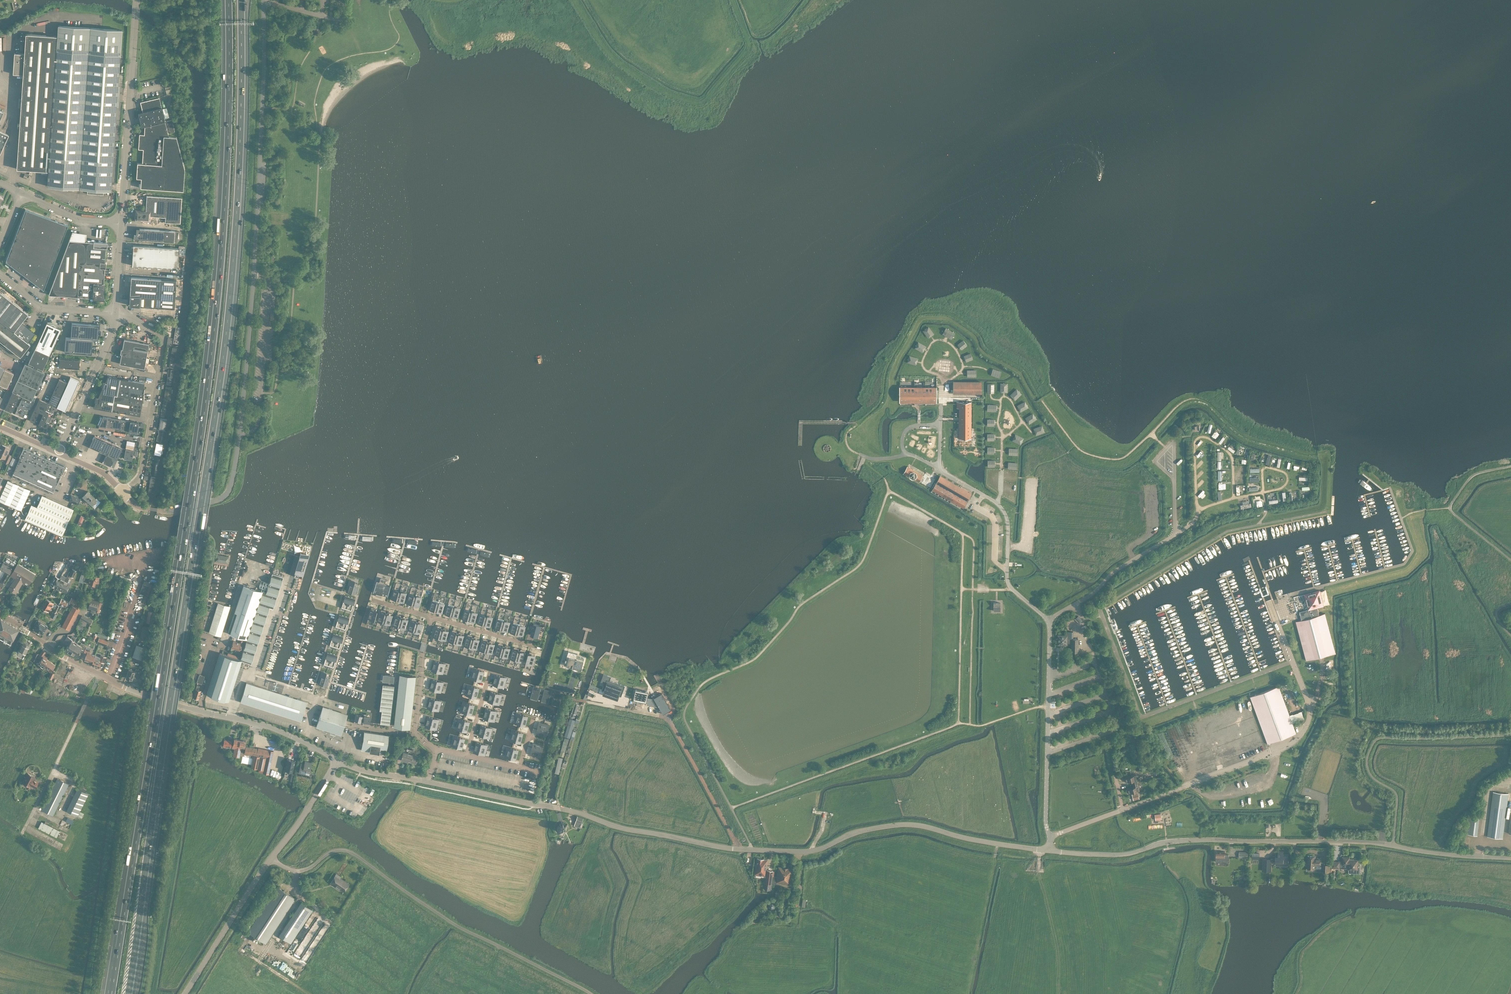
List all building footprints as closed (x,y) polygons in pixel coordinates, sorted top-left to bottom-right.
[(58,25),(57,35),(25,33),(24,53),(14,52),(13,73),(23,74),(16,169),(48,171),(47,186),(87,189),(87,194),(103,195),(103,190),(111,190),(122,29),(58,25)] [(141,178),(141,181),(140,188),(183,191),(184,169),(176,137),(168,136),(159,98),(140,102),(142,112),(138,113),(141,127),(145,126),(144,135),(139,134),(138,149),(143,150),(142,163),(137,163),(136,178),(141,178)] [(4,144),(4,145),(9,134),(0,131),(0,154),(4,144)] [(150,221),(150,216),(165,217),(165,222),(180,223),(182,198),(146,196),(145,211),(135,210),(135,220),(150,221)] [(31,281),(44,290),(68,225),(25,209),(6,261),(31,281)] [(136,228),(136,232),(136,234),(134,233),(133,239),(177,242),(178,231),(136,228)] [(104,297),(104,292),(104,283),(103,283),(104,268),(105,268),(106,262),(107,248),(107,242),(93,241),(93,242),(88,242),(89,232),(73,230),(48,295),(67,296),(77,297),(77,296),(92,297),(92,299),(103,299),(104,297)] [(133,245),(132,265),(177,268),(178,248),(133,245)] [(131,281),(130,295),(130,298),(128,298),(128,300),(129,300),(129,305),(174,308),(176,280),(161,279),(131,277),(131,281)] [(6,346),(20,357),(30,345),(27,342),(33,333),(27,328),(27,327),(25,326),(20,323),(28,314),(0,292),(0,345),(4,349),(6,346)] [(25,363),(4,409),(11,412),(19,395),(24,397),(30,400),(32,401),(44,372),(42,371),(61,329),(47,322),(28,365),(25,363)] [(91,354),(93,339),(98,340),(99,325),(72,323),(71,337),(65,337),(64,352),(91,354)] [(922,331),(929,338),(935,333),(928,326),(922,331)] [(178,344),(181,328),(175,327),(172,343),(178,344)] [(942,335),(952,339),(955,332),(945,328),(942,335)] [(124,339),(121,354),(136,356),(134,366),(144,368),(149,344),(124,339)] [(958,344),(962,350),(968,345),(963,340),(958,344)] [(918,342),(914,348),(923,352),(926,346),(918,342)] [(175,368),(178,349),(173,348),(169,367),(175,368)] [(966,362),(973,359),(971,353),(964,355),(966,362)] [(119,364),(134,366),(136,356),(121,354),(119,364)] [(916,365),(919,358),(910,355),(907,362),(916,365)] [(79,369),(79,366),(80,359),(60,358),(59,368),(79,369)] [(939,371),(949,372),(950,362),(940,361),(939,371)] [(0,389),(2,386),(7,388),(13,373),(0,367),(0,389)] [(991,375),(1000,377),(1002,370),(993,368),(991,375)] [(95,402),(93,407),(111,410),(114,395),(117,395),(120,378),(108,376),(105,381),(103,381),(104,381),(103,386),(102,386),(102,387),(100,392),(98,397),(96,396),(96,397),(97,397),(96,402),(95,402)] [(70,377),(64,390),(72,394),(79,381),(70,377)] [(142,406),(142,404),(143,397),(144,394),(145,387),(144,387),(144,382),(120,378),(117,395),(114,395),(111,410),(115,411),(140,415),(141,409),(142,406)] [(29,420),(34,422),(39,424),(47,428),(49,423),(48,422),(51,417),(53,414),(51,413),(54,406),(56,407),(67,383),(59,379),(48,403),(39,399),(29,420)] [(953,383),(953,391),(982,392),(982,383),(953,383)] [(900,390),(899,390),(899,399),(900,399),(918,399),(925,399),(936,399),(936,390),(925,390),(925,388),(914,388),(914,390),(900,390)] [(1017,388),(1010,395),(1015,400),(1022,394),(1017,388)] [(64,390),(56,407),(65,411),(72,394),(64,390)] [(21,400),(15,413),(23,417),(29,403),(30,400),(24,397),(22,400),(21,400)] [(1017,405),(1020,412),(1029,407),(1025,401),(1017,405)] [(165,418),(168,403),(163,402),(160,417),(165,418)] [(971,402),(957,402),(957,408),(960,408),(960,439),(971,439),(971,402)] [(1029,424),(1037,419),(1034,413),(1025,417),(1029,424)] [(100,416),(96,424),(99,426),(137,432),(138,423),(103,416),(102,417),(100,416)] [(165,431),(167,420),(160,419),(158,430),(165,431)] [(1042,425),(1033,428),(1036,435),(1045,432),(1042,425)] [(83,430),(78,442),(89,447),(94,435),(83,430)] [(164,442),(166,432),(157,430),(155,441),(164,442)] [(1021,444),(1024,438),(1015,434),(1012,441),(1021,444)] [(94,435),(89,447),(117,459),(121,451),(125,452),(124,458),(132,460),(132,455),(136,456),(137,451),(133,450),(125,448),(125,449),(123,448),(94,435)] [(133,450),(134,447),(135,442),(127,440),(125,448),(133,450)] [(160,455),(162,444),(155,442),(152,454),(160,455)] [(5,458),(4,462),(7,463),(11,455),(7,454),(9,449),(0,444),(0,456),(5,458)] [(13,473),(12,476),(31,485),(44,457),(23,448),(19,457),(20,457),(13,473)] [(110,467),(114,459),(105,455),(102,463),(110,467)] [(156,476),(160,457),(154,456),(151,475),(156,476)] [(44,457),(31,485),(48,492),(48,491),(52,493),(53,491),(64,466),(55,462),(47,458),(44,457)] [(903,473),(919,482),(922,477),(906,468),(903,473)] [(152,497),(156,478),(150,477),(147,496),(152,497)] [(963,508),(970,496),(938,478),(931,490),(963,508)] [(7,481),(0,497),(0,501),(21,510),(30,490),(8,480),(7,481)] [(87,491),(83,496),(91,504),(90,504),(95,508),(100,502),(96,498),(95,499),(87,491)] [(73,509),(42,495),(37,507),(31,505),(25,519),(62,535),(73,509)] [(71,495),(69,501),(78,504),(80,499),(71,495)] [(1244,504),(1241,504),(1242,509),(1253,508),(1252,500),(1244,501),(1244,504)] [(291,554),(286,572),(294,574),(293,575),(297,576),(298,574),(302,575),(308,555),(300,553),(299,557),(291,554)] [(215,555),(213,561),(214,561),(214,562),(227,564),(227,563),(228,557),(215,555)] [(16,563),(14,562),(13,562),(11,560),(8,564),(4,561),(0,567),(0,570),(2,571),(2,569),(5,571),(0,579),(0,581),(4,583),(16,563)] [(15,579),(9,589),(15,593),(22,582),(28,586),(35,574),(21,565),(21,567),(20,568),(16,566),(18,563),(10,575),(11,575),(11,574),(16,577),(15,579)] [(59,569),(50,585),(55,587),(61,575),(62,573),(63,571),(66,565),(63,563),(60,569),(59,569)] [(63,580),(59,589),(66,593),(70,584),(69,584),(71,580),(68,579),(70,576),(73,578),(76,571),(72,569),(70,572),(69,575),(67,575),(66,577),(64,581),(63,580)] [(84,579),(84,580),(89,581),(88,583),(94,585),(95,582),(98,583),(100,577),(94,575),(93,578),(89,577),(89,575),(85,573),(84,579)] [(61,575),(55,587),(59,589),(63,580),(64,581),(66,577),(61,575)] [(262,591),(240,659),(242,660),(241,660),(250,663),(268,606),(272,607),(281,578),(271,575),(266,592),(265,593),(262,592),(262,591)] [(387,596),(388,596),(390,587),(385,585),(386,580),(380,578),(379,583),(376,582),(373,592),(374,592),(387,596)] [(350,580),(346,592),(351,593),(355,594),(357,587),(353,585),(354,581),(350,580)] [(398,598),(402,584),(397,582),(392,597),(397,598),(397,599),(398,598)] [(143,584),(140,594),(145,595),(149,586),(143,584)] [(408,585),(402,584),(398,598),(399,599),(398,600),(399,600),(399,599),(404,600),(408,585)] [(146,604),(150,605),(153,595),(151,594),(152,594),(155,586),(152,585),(149,593),(150,593),(146,604)] [(262,591),(243,585),(227,632),(246,639),(262,591)] [(414,603),(415,598),(418,588),(412,586),(408,601),(412,603),(412,604),(413,604),(413,603),(414,603)] [(418,588),(415,598),(414,603),(414,604),(415,603),(419,605),(424,590),(418,588)] [(1306,660),(1316,658),(1335,653),(1325,614),(1319,615),(1317,607),(1324,606),(1320,590),(1313,592),(1313,593),(1311,594),(1311,592),(1304,594),(1308,609),(1299,612),(1302,620),(1296,621),(1306,660)] [(437,610),(442,611),(446,596),(434,593),(430,608),(435,609),(434,610),(435,611),(435,609),(436,610),(436,611),(437,611),(437,610)] [(344,597),(344,599),(343,600),(343,601),(343,602),(341,607),(345,608),(346,608),(350,597),(345,596),(344,597)] [(74,604),(62,626),(69,630),(81,606),(79,605),(81,603),(77,601),(71,597),(69,602),(74,604)] [(353,603),(353,602),(354,600),(354,599),(350,597),(346,608),(347,609),(351,610),(352,605),(353,604),(353,603)] [(58,605),(64,608),(68,602),(61,598),(59,604),(58,605)] [(453,614),(457,616),(461,601),(450,598),(446,612),(450,614),(450,615),(451,615),(451,614),(452,614),(452,615),(453,614)] [(54,605),(53,607),(55,608),(57,604),(54,602),(53,603),(47,599),(42,608),(44,610),(42,612),(45,614),(47,611),(48,612),(53,604),(54,605)] [(91,599),(88,608),(91,609),(94,610),(97,611),(100,602),(91,599)] [(470,619),(474,620),(479,606),(467,602),(463,617),(467,619),(467,620),(468,620),(468,619),(469,619),(469,620),(470,619)] [(220,636),(221,636),(223,627),(230,607),(218,603),(208,632),(212,633),(216,634),(220,636)] [(485,623),(490,625),(494,610),(482,607),(478,622),(483,623),(482,624),(483,624),(483,623),(484,623),(484,624),(485,625),(485,623)] [(371,608),(367,623),(373,625),(377,610),(371,608)] [(382,628),(386,613),(386,612),(386,611),(385,613),(381,611),(376,626),(382,628)] [(387,613),(386,613),(382,628),(388,629),(392,615),(388,613),(388,612),(387,612),(387,613)] [(500,612),(495,626),(500,628),(500,629),(501,628),(502,628),(501,629),(502,629),(502,628),(507,630),(511,615),(500,612)] [(338,618),(337,619),(337,620),(337,621),(335,626),(340,627),(344,616),(339,614),(338,616),(338,618)] [(347,623),(347,622),(347,621),(348,619),(349,617),(344,616),(340,627),(341,628),(345,629),(346,624),(347,623)] [(398,632),(402,617),(401,617),(402,616),(401,616),(401,617),(396,616),(392,630),(398,632)] [(402,618),(402,617),(398,632),(403,634),(408,619),(403,618),(403,616),(402,618)] [(515,616),(511,631),(515,632),(515,633),(516,633),(516,632),(517,632),(517,634),(518,633),(522,634),(526,619),(515,616)] [(1,619),(0,620),(0,633),(13,640),(19,629),(1,619)] [(36,631),(37,631),(38,632),(39,632),(42,634),(42,635),(43,634),(47,626),(38,620),(37,621),(35,624),(33,628),(33,629),(36,631)] [(413,637),(415,630),(417,622),(417,620),(416,621),(412,620),(407,635),(413,637)] [(417,622),(415,630),(413,637),(419,638),(423,623),(419,622),(419,621),(418,621),(418,622),(417,622)] [(529,630),(531,630),(530,635),(541,638),(543,630),(542,630),(543,626),(533,623),(533,626),(530,625),(529,630)] [(142,627),(141,631),(141,632),(141,637),(149,638),(149,632),(146,632),(146,628),(142,627)] [(441,629),(436,627),(432,642),(443,645),(448,631),(443,629),(443,628),(442,629),(441,629),(442,628),(441,628),(441,629)] [(456,633),(451,632),(447,647),(459,650),(463,635),(458,634),(459,633),(458,632),(458,634),(457,633),(457,632),(456,632),(456,633)] [(332,635),(332,637),(331,638),(331,639),(331,640),(329,645),(334,646),(338,635),(333,633),(332,635)] [(338,635),(334,646),(335,646),(339,648),(340,643),(341,642),(341,641),(341,640),(342,638),(343,636),(338,635)] [(64,650),(70,654),(71,653),(75,647),(75,646),(77,643),(74,641),(75,639),(76,637),(74,636),(73,637),(72,637),(71,638),(67,636),(64,642),(68,645),(64,650)] [(471,637),(467,636),(463,651),(474,654),(478,639),(474,638),(474,637),(473,638),(472,638),(472,636),(471,637)] [(1067,639),(1067,636),(1058,636),(1058,645),(1067,645),(1067,643),(1071,643),(1071,652),(1078,652),(1078,639),(1067,639)] [(106,646),(108,641),(99,637),(97,643),(99,644),(99,643),(106,646)] [(26,654),(32,642),(28,640),(24,638),(22,643),(21,642),(20,644),(21,645),(16,656),(23,659),(26,654)] [(233,640),(231,648),(240,651),(243,641),(240,640),(239,642),(233,640)] [(487,642),(482,640),(478,655),(490,659),(494,644),(489,642),(490,641),(489,641),(489,642),(488,642),(488,641),(487,641),(487,642)] [(80,651),(82,652),(85,645),(81,643),(80,645),(77,643),(75,646),(75,647),(71,653),(77,656),(80,651)] [(147,648),(144,647),(136,645),(132,657),(143,660),(147,648)] [(502,646),(498,645),(493,660),(505,663),(509,648),(505,647),(505,646),(504,645),(504,647),(503,646),(503,645),(502,646)] [(92,662),(95,655),(89,653),(91,650),(85,648),(83,653),(87,654),(85,659),(92,662)] [(518,650),(513,649),(509,664),(520,667),(525,652),(520,651),(520,650),(519,651),(518,651),(519,650),(518,649),(518,650)] [(36,665),(42,670),(44,667),(49,660),(43,656),(46,652),(43,650),(38,657),(41,659),(36,665)] [(576,670),(577,669),(581,670),(584,658),(580,657),(580,658),(576,657),(577,654),(577,655),(568,652),(568,651),(566,659),(565,659),(565,661),(564,665),(567,665),(566,666),(574,668),(574,669),(574,668),(576,669),(576,670)] [(328,665),(332,654),(327,652),(327,654),(326,656),(325,657),(325,658),(325,659),(323,664),(328,665)] [(240,659),(220,653),(207,693),(228,701),(229,699),(239,667),(240,665),(241,660),(242,660),(240,659)] [(332,654),(328,665),(329,665),(333,667),(335,662),(335,661),(335,660),(336,659),(336,657),(337,655),(332,654)] [(534,655),(528,654),(524,668),(530,670),(534,655)] [(100,661),(104,663),(106,657),(100,655),(100,657),(95,655),(92,662),(91,664),(98,667),(100,661)] [(55,665),(49,660),(44,667),(50,672),(55,665)] [(433,665),(444,669),(446,664),(434,661),(433,665)] [(51,680),(51,681),(54,683),(56,680),(56,679),(62,682),(68,669),(66,668),(67,667),(64,665),(64,666),(63,665),(61,664),(60,666),(58,666),(55,673),(52,678),(51,680)] [(443,674),(444,669),(433,665),(431,670),(443,674)] [(471,673),(483,676),(484,672),(472,668),(471,673)] [(140,682),(142,676),(144,672),(135,669),(135,671),(129,669),(126,677),(132,679),(140,682)] [(321,671),(318,684),(322,685),(322,684),(326,686),(329,678),(325,677),(326,673),(321,671)] [(483,676),(471,673),(470,678),(481,681),(483,676)] [(393,684),(394,676),(381,675),(380,682),(393,684)] [(415,676),(400,675),(395,724),(410,726),(415,676)] [(494,679),(505,683),(507,678),(495,675),(494,679)] [(431,684),(442,687),(444,683),(432,679),(431,684)] [(505,683),(494,679),(492,684),(504,688),(505,683)] [(602,689),(604,690),(606,691),(605,693),(612,696),(616,697),(617,695),(621,696),(625,686),(610,680),(606,679),(604,683),(602,689)] [(301,721),(303,714),(307,702),(246,683),(240,702),(301,721)] [(441,692),(442,687),(431,684),(429,689),(441,692)] [(394,687),(383,685),(379,712),(382,712),(380,725),(390,726),(394,687)] [(479,688),(468,685),(466,690),(478,693),(479,688)] [(533,686),(529,699),(536,702),(540,688),(533,686)] [(1250,697),(1268,744),(1296,733),(1279,686),(1250,697)] [(544,689),(540,702),(547,705),(551,691),(544,689)] [(636,689),(634,699),(636,700),(635,702),(640,703),(641,701),(644,701),(646,692),(636,689)] [(476,698),(478,693),(466,690),(465,695),(476,698)] [(489,696),(501,700),(502,695),(490,692),(489,696)] [(550,705),(557,707),(561,694),(554,692),(550,705)] [(654,698),(659,707),(663,714),(671,709),(662,693),(654,698)] [(501,700),(489,696),(488,701),(499,704),(501,700)] [(428,703),(440,706),(441,701),(430,698),(428,703)] [(659,707),(654,698),(652,699),(647,698),(645,704),(659,707)] [(461,707),(473,710),(474,705),(463,702),(461,707)] [(439,711),(440,706),(428,703),(427,708),(439,711)] [(574,703),(570,717),(574,719),(578,704),(574,703)] [(340,734),(347,715),(322,707),(316,726),(340,734)] [(473,710),(461,707),(460,712),(472,715),(473,710)] [(486,708),(484,713),(496,716),(497,712),(486,708)] [(496,716),(484,713),(483,718),(494,721),(496,716)] [(516,713),(515,718),(527,721),(528,716),(516,713)] [(363,717),(361,717),(362,716),(356,714),(354,720),(360,722),(360,721),(363,721),(363,722),(369,723),(370,717),(364,716),(363,717)] [(426,721),(438,725),(439,720),(428,717),(426,721)] [(574,719),(570,717),(564,737),(568,739),(574,719)] [(525,726),(527,721),(515,718),(514,723),(525,726)] [(470,722),(458,719),(457,724),(463,725),(468,727),(470,722)] [(437,729),(438,725),(426,721),(425,726),(437,729)] [(536,734),(541,735),(544,724),(539,722),(536,734)] [(468,727),(463,725),(457,724),(455,728),(467,732),(468,727)] [(545,737),(547,731),(549,725),(544,724),(541,735),(545,737)] [(479,730),(491,733),(492,728),(481,725),(479,730)] [(491,733),(479,730),(478,735),(490,738),(491,733)] [(523,733),(511,730),(510,735),(522,738),(523,733)] [(364,732),(361,750),(379,753),(380,748),(386,749),(388,735),(364,732)] [(522,738),(510,735),(509,740),(520,743),(522,738)] [(465,739),(453,736),(452,740),(454,741),(464,744),(465,739)] [(568,739),(564,737),(558,757),(563,758),(568,739)] [(240,740),(236,756),(239,757),(241,750),(243,750),(245,741),(240,740)] [(464,744),(454,741),(452,740),(451,745),(462,748),(464,744)] [(408,761),(415,762),(417,756),(412,754),(414,751),(416,743),(413,742),(411,750),(408,761)] [(488,745),(476,742),(475,747),(486,750),(488,745)] [(538,744),(533,743),(530,755),(535,756),(538,744)] [(538,744),(535,756),(540,757),(543,746),(538,744)] [(258,749),(246,746),(244,753),(252,755),(252,758),(253,758),(251,768),(263,770),(262,773),(269,774),(273,751),(258,748),(258,749)] [(486,750),(475,747),(473,752),(485,755),(486,750)] [(507,747),(505,752),(517,755),(518,750),(507,747)] [(402,757),(401,760),(408,762),(408,761),(411,750),(409,749),(408,753),(404,752),(404,751),(398,750),(397,755),(402,757)] [(517,755),(505,752),(504,756),(516,760),(517,755)] [(563,758),(558,757),(554,774),(558,775),(563,758)] [(295,761),(287,759),(285,770),(292,772),(295,761)] [(305,771),(309,772),(311,763),(305,761),(304,764),(301,763),(298,772),(305,774),(305,771)] [(30,785),(34,787),(38,781),(33,779),(34,777),(27,773),(22,783),(29,786),(30,785)] [(1132,781),(1133,784),(1141,782),(1140,778),(1137,779),(1136,775),(1124,777),(1126,782),(1132,781)] [(54,815),(61,802),(62,800),(64,796),(65,796),(66,794),(64,793),(69,784),(57,778),(55,783),(41,810),(53,816),(54,815)] [(1138,786),(1141,785),(1141,782),(1133,784),(1134,787),(1127,788),(1128,793),(1139,791),(1138,786)] [(66,811),(77,816),(78,816),(89,794),(77,788),(66,811)] [(1503,838),(1508,794),(1493,792),(1487,836),(1503,838)] [(583,818),(577,816),(574,825),(580,827),(583,818)] [(1467,816),(1465,834),(1477,836),(1480,817),(1467,816)] [(56,837),(59,831),(41,821),(37,828),(56,837)] [(567,830),(567,829),(566,826),(567,826),(566,825),(564,823),(563,822),(563,823),(560,823),(559,823),(559,824),(557,826),(556,826),(556,827),(557,827),(557,830),(557,831),(560,833),(561,833),(563,832),(564,832),(564,833),(565,832),(564,832),(566,830),(567,830)] [(1228,854),(1225,854),(1225,852),(1216,851),(1216,857),(1216,862),(1227,863),(1228,854)] [(1284,852),(1278,851),(1278,854),(1275,854),(1275,856),(1273,856),(1273,859),(1275,859),(1275,862),(1283,862),(1283,865),(1288,865),(1288,860),(1289,860),(1289,859),(1288,859),(1289,854),(1284,854),(1284,852)] [(1305,864),(1305,865),(1306,866),(1307,867),(1307,868),(1315,868),(1315,865),(1320,865),(1321,858),(1315,858),(1315,856),(1307,856),(1307,863),(1306,863),(1305,864)] [(1360,865),(1357,865),(1358,860),(1349,860),(1349,857),(1342,857),(1342,865),(1348,865),(1348,870),(1349,870),(1348,873),(1354,873),(1354,870),(1357,870),(1357,869),(1360,869),(1360,865)] [(773,871),(771,870),(766,870),(767,860),(764,859),(757,858),(755,874),(766,876),(765,883),(771,884),(773,871)] [(1263,859),(1262,871),(1271,871),(1271,859),(1263,859)] [(790,884),(792,869),(778,867),(777,877),(773,876),(772,882),(780,882),(780,883),(790,884)] [(340,876),(336,874),(330,883),(344,891),(349,884),(339,878),(340,876)] [(273,933),(295,899),(277,887),(255,921),(273,933)] [(781,893),(776,892),(775,898),(772,900),(774,903),(780,899),(781,893)] [(300,901),(278,935),(289,942),(310,908),(300,901)] [(292,956),(305,964),(323,935),(319,933),(320,932),(318,931),(323,922),(317,918),(301,943),(295,939),(289,949),(294,953),(292,956)] [(281,963),(279,969),(291,975),(294,969),(281,963)]
